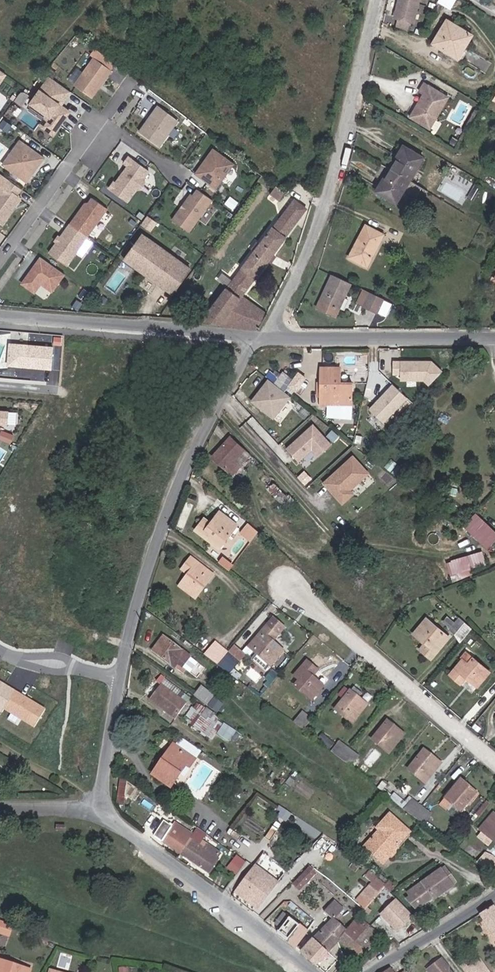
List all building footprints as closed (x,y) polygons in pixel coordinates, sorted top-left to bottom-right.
[(400,15),(404,16),(413,18),(419,19),(424,0),(404,0),(400,15)] [(464,58),(481,29),(455,15),(441,39),(452,46),(450,50),(464,58)] [(413,18),(404,16),(402,23),(411,25),(413,18)] [(439,43),(450,50),(452,46),(441,39),(439,43)] [(82,82),(99,94),(119,67),(101,54),(82,82)] [(69,78),(74,82),(83,70),(78,66),(69,78)] [(68,102),(78,88),(57,74),(38,100),(57,114),(50,124),(60,131),(77,108),(68,102)] [(408,111),(427,122),(444,89),(423,77),(417,86),(421,89),(408,111)] [(166,143),(185,117),(165,102),(146,128),(166,143)] [(28,137),(11,161),(32,177),(36,172),(38,173),(51,154),(28,137)] [(379,184),(400,196),(424,152),(403,141),(379,184)] [(241,159),(220,145),(211,158),(213,160),(211,163),(208,162),(203,169),(223,184),(229,176),(225,173),(231,164),(235,167),(241,159)] [(112,181),(135,198),(143,186),(148,186),(153,179),(152,174),(156,168),(130,149),(126,156),(130,159),(126,165),(128,167),(126,169),(124,167),(118,176),(116,175),(112,181)] [(256,176),(264,166),(254,158),(247,168),(256,176)] [(29,186),(17,177),(0,201),(0,214),(10,221),(29,195),(25,192),(29,186)] [(292,186),(286,182),(282,188),(287,192),(292,186)] [(220,196),(205,185),(200,191),(198,190),(180,216),(197,228),(220,196)] [(276,255),(314,202),(301,193),(204,319),(266,328),(273,313),(247,296),(276,255)] [(90,204),(78,220),(95,233),(115,205),(100,194),(94,203),(92,205),(90,204)] [(159,224),(163,218),(155,212),(151,218),(159,224)] [(95,233),(78,220),(68,234),(65,238),(57,250),(74,262),(95,233)] [(358,254),(377,264),(394,232),(374,222),(358,254)] [(134,249),(182,283),(200,257),(152,225),(134,249)] [(72,270),(49,254),(30,280),(42,289),(49,280),(59,287),(72,270)] [(342,276),(334,273),(320,307),(335,313),(350,280),(342,276)] [(212,289),(217,279),(209,274),(204,284),(212,289)] [(60,305),(63,288),(53,287),(49,303),(60,305)] [(60,305),(67,305),(78,290),(63,288),(60,305)] [(379,310),(386,296),(373,290),(371,289),(365,303),(379,310)] [(396,301),(386,296),(379,310),(390,314),(396,301)] [(55,362),(56,340),(13,337),(12,358),(55,362)] [(431,377),(438,383),(451,370),(439,359),(407,359),(408,377),(431,377)] [(286,385),(287,385),(298,371),(290,364),(284,370),(278,366),(272,373),(286,385)] [(344,380),(344,366),(327,365),(327,380),(323,380),(322,386),(326,386),(325,403),(358,405),(359,381),(344,380)] [(277,418),(292,393),(267,378),(251,403),(277,418)] [(413,394),(400,382),(377,407),(389,419),(413,394)] [(3,417),(11,417),(12,404),(0,403),(0,427),(3,417)] [(320,423),(293,447),(304,459),(319,446),(326,454),(338,443),(320,423)] [(5,424),(2,431),(14,436),(17,428),(5,424)] [(234,469),(250,448),(229,433),(213,454),(234,469)] [(359,454),(330,480),(349,500),(359,491),(356,487),(374,471),(359,454)] [(488,548),(494,541),(494,528),(478,511),(464,525),(488,548)] [(218,539),(224,544),(238,526),(221,513),(214,522),(207,517),(197,530),(214,544),(218,539)] [(252,542),(260,532),(250,524),(241,534),(252,542)] [(220,548),(224,544),(218,539),(214,544),(220,548)] [(452,580),(474,574),(473,568),(487,564),(483,550),(447,560),(452,580)] [(182,587),(197,599),(214,577),(191,560),(182,573),(189,578),(182,587)] [(478,619),(473,614),(461,625),(466,630),(478,619)] [(448,638),(453,632),(437,617),(423,631),(433,641),(428,647),(438,657),(452,643),(448,638)] [(478,619),(466,630),(474,638),(485,625),(478,619)] [(248,652),(268,671),(285,653),(274,643),(286,631),(276,622),(248,652)] [(448,638),(452,643),(457,637),(453,632),(448,638)] [(201,665),(168,636),(156,650),(177,668),(181,664),(192,674),(201,665)] [(220,643),(208,656),(220,665),(231,652),(220,643)] [(231,652),(220,665),(232,675),(242,663),(231,652)] [(487,686),(494,678),(494,667),(484,657),(479,662),(474,658),(460,672),(469,682),(476,676),(487,686)] [(298,684),(314,699),(327,684),(315,673),(320,667),(311,660),(298,674),(302,678),(298,684)] [(8,707),(10,705),(21,686),(0,674),(0,703),(8,707)] [(155,693),(178,712),(190,698),(164,679),(155,693)] [(365,692),(357,685),(338,706),(353,719),(369,702),(361,695),(365,692)] [(21,686),(10,705),(41,723),(52,704),(21,686)] [(215,697),(204,689),(199,695),(210,703),(215,697)] [(213,737),(225,720),(195,699),(183,716),(213,737)] [(304,728),(312,718),(303,710),(294,721),(304,728)] [(395,729),(398,726),(389,719),(387,722),(395,729)] [(217,734),(230,742),(237,729),(225,721),(217,734)] [(395,729),(387,722),(373,737),(389,751),(406,733),(398,726),(395,729)] [(204,748),(185,734),(180,740),(199,755),(204,748)] [(332,749),(342,757),(351,746),(341,738),(332,749)] [(180,740),(178,739),(158,765),(179,781),(199,755),(180,740)] [(351,746),(342,757),(351,764),(359,754),(351,746)] [(431,760),(435,757),(427,750),(424,754),(431,760)] [(431,760),(424,754),(412,768),(427,781),(442,764),(435,757),(431,760)] [(481,792),(473,785),(471,787),(465,781),(451,796),(466,809),(481,792)] [(130,782),(122,782),(123,805),(131,804),(130,782)] [(418,814),(427,804),(417,795),(407,806),(412,810),(418,814)] [(418,814),(428,821),(436,812),(427,804),(418,814)] [(481,828),(494,840),(494,812),(481,828)] [(187,849),(198,834),(171,813),(160,828),(187,849)] [(390,830),(375,848),(391,863),(399,854),(400,856),(403,855),(405,852),(404,848),(419,831),(397,815),(387,828),(390,830)] [(198,834),(227,857),(231,851),(215,838),(219,832),(206,823),(198,834)] [(198,834),(187,849),(218,873),(229,858),(227,857),(198,834)] [(400,856),(399,854),(391,863),(393,864),(400,856)] [(242,860),(256,870),(259,866),(245,856),(242,860)] [(256,870),(242,860),(235,869),(249,879),(256,870)] [(323,869),(316,864),(301,881),(307,886),(323,869)] [(261,868),(257,873),(279,890),(282,885),(261,868)] [(422,891),(433,907),(440,902),(442,903),(461,890),(460,887),(467,883),(457,868),(422,891)] [(279,890),(257,873),(242,893),(265,909),(279,890)] [(393,889),(391,887),(390,888),(390,889),(386,893),(376,903),(399,926),(411,914),(406,909),(410,905),(393,889)] [(347,904),(351,907),(359,899),(348,889),(330,909),(337,915),(347,904)] [(347,904),(337,915),(330,923),(332,924),(345,936),(349,932),(363,917),(351,907),(347,904)] [(6,925),(10,914),(0,909),(0,922),(6,925)] [(300,947),(313,931),(315,929),(292,909),(280,924),(286,930),(284,933),(294,942),(300,947)] [(485,915),(494,929),(494,910),(485,915)] [(345,936),(345,937),(346,937),(348,939),(369,956),(384,937),(373,927),(373,924),(363,917),(349,932),(345,936)] [(18,932),(20,923),(10,920),(7,929),(18,932)] [(332,946),(334,948),(345,937),(345,936),(332,924),(320,937),(332,946)] [(320,963),(334,948),(332,946),(320,937),(307,952),(315,959),(320,963)] [(42,968),(7,956),(1,971),(40,971),(42,968)] [(452,962),(450,960),(448,958),(436,969),(438,971),(450,971),(451,971),(448,967),(452,962)] [(450,971),(462,971),(460,970),(452,962),(448,967),(451,971),(450,971)] [(475,971),(478,971),(476,969),(471,963),(470,962),(468,964),(469,965),(472,968),(475,971)]
